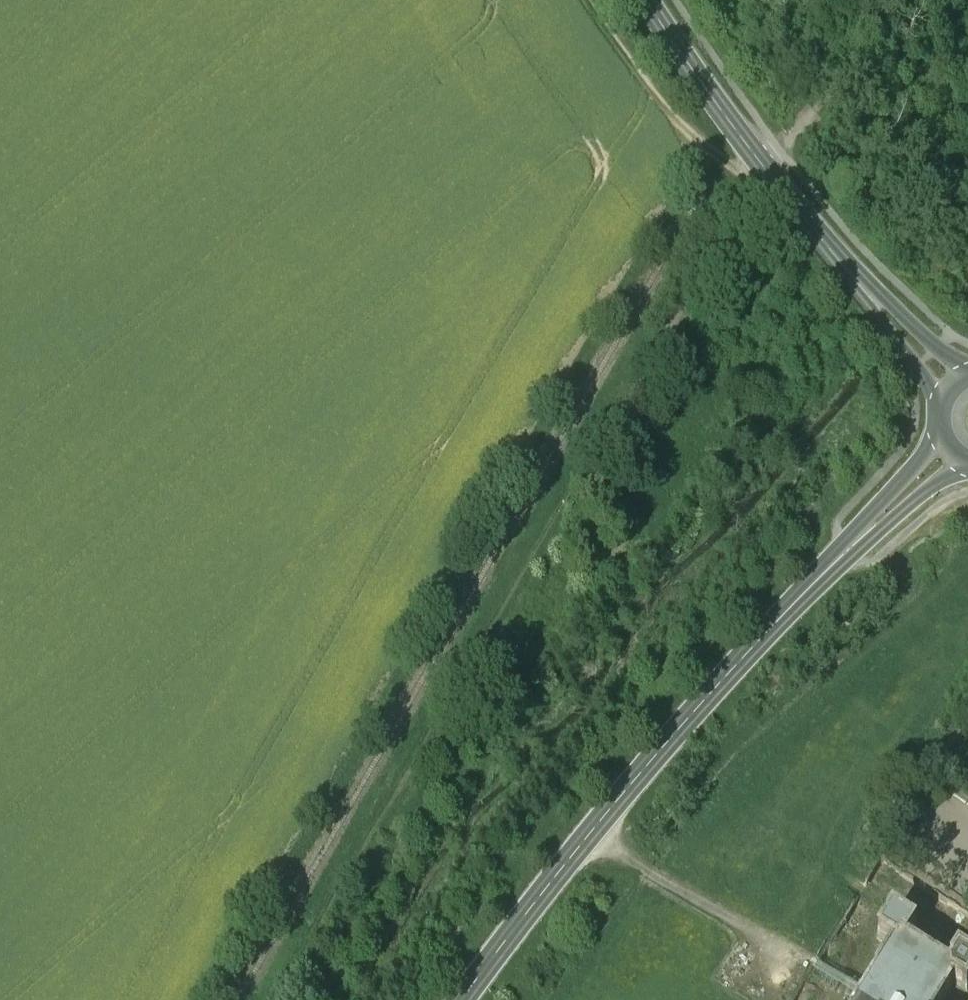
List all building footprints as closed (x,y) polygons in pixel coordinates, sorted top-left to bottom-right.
[(868,999),(951,999),(963,980),(967,983),(967,959),(962,969),(918,943),(929,925),(906,912),(891,937),(901,943),(868,999)]
